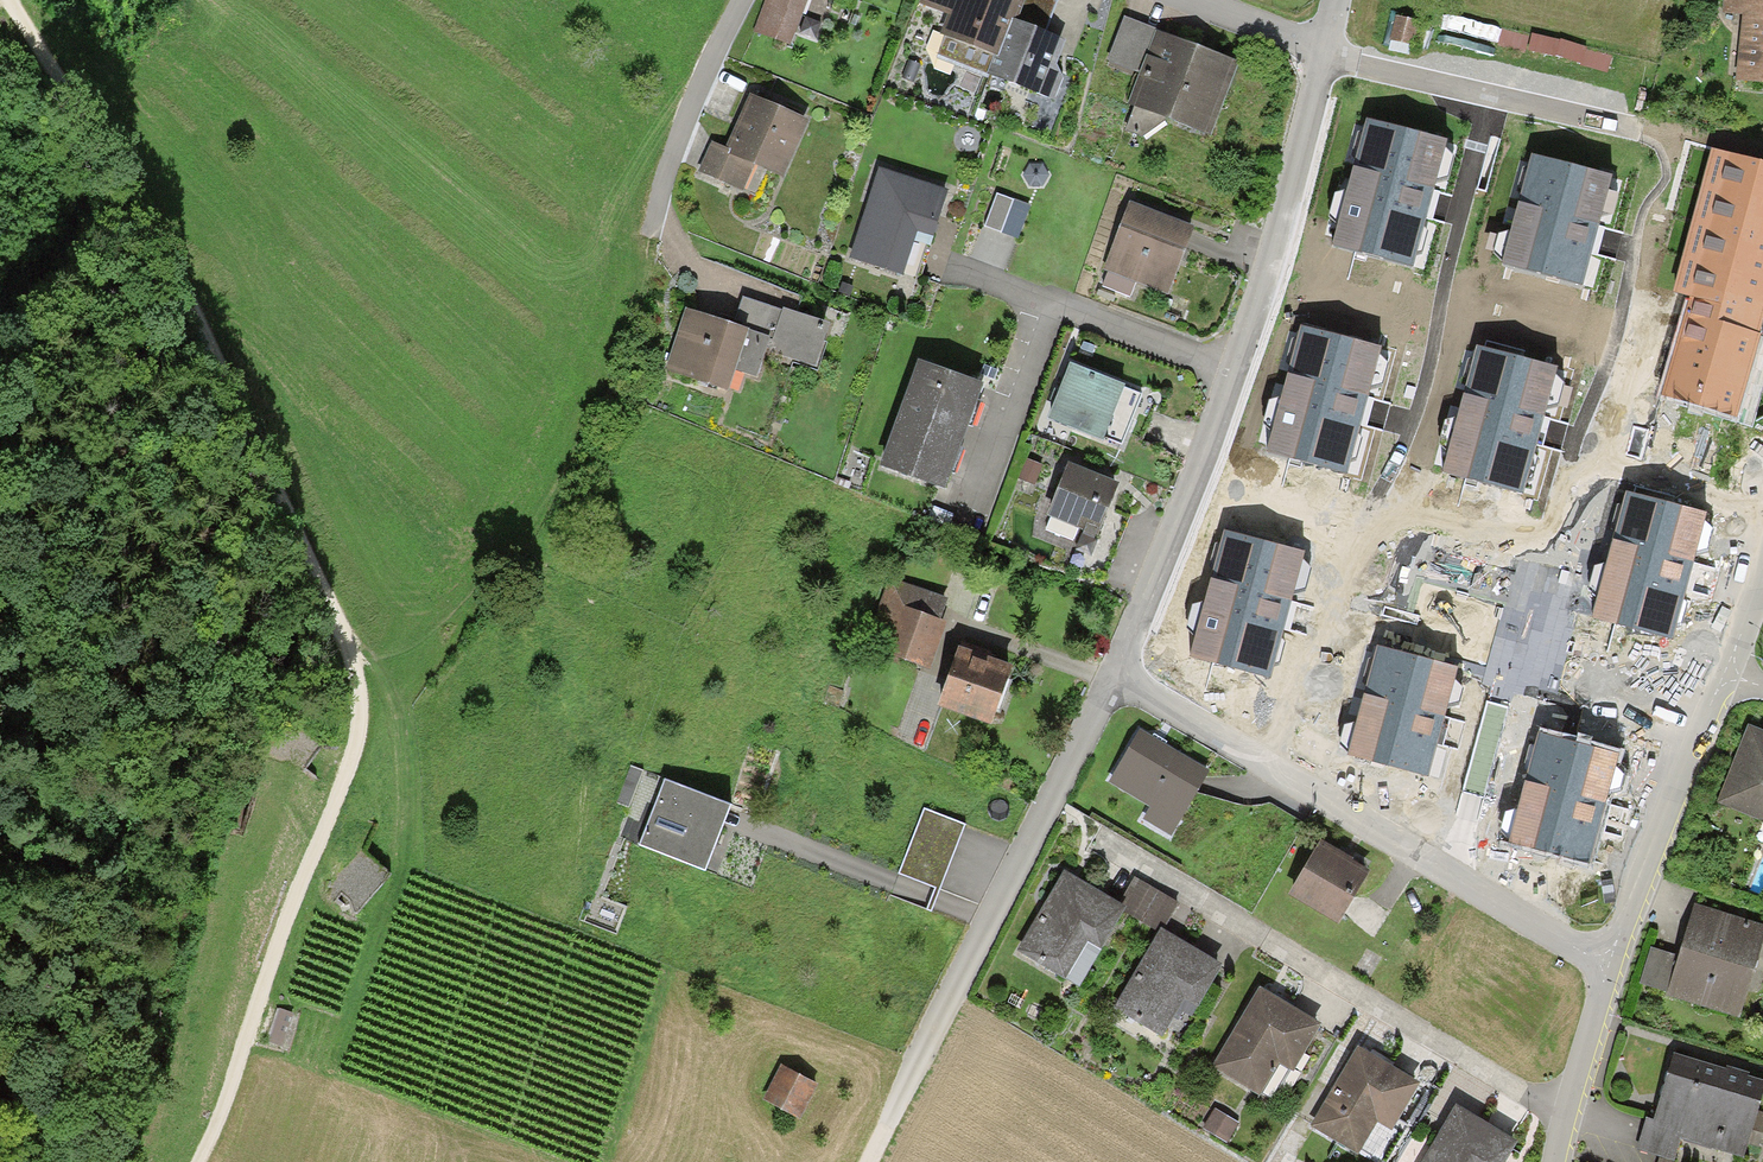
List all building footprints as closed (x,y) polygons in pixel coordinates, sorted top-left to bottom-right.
[(756,29),(789,42),(805,0),(767,0),(756,29)] [(1065,42),(1044,33),(1056,2),(1050,0),(919,0),(918,3),(947,14),(938,37),(943,39),(937,54),(1054,101),(1064,77),(1057,66),(1065,42)] [(1725,10),(1742,11),(1738,83),(1762,84),(1762,0),(1726,0),(1725,10)] [(1420,21),(1395,15),(1389,42),(1414,47),(1420,21)] [(1124,16),(1107,60),(1139,74),(1126,103),(1135,107),(1125,128),(1142,135),(1165,118),(1214,137),(1243,62),(1124,16)] [(1503,29),(1499,48),(1611,71),(1614,52),(1503,29)] [(801,118),(747,94),(723,149),(710,143),(696,176),(739,194),(751,168),(774,178),(801,118)] [(1365,116),(1345,190),(1335,192),(1329,216),(1336,222),(1331,244),(1414,268),(1432,204),(1438,183),(1449,180),(1454,155),(1445,147),(1447,139),(1365,116)] [(1614,173),(1531,151),(1510,230),(1498,233),(1493,252),(1502,260),(1501,265),(1584,287),(1597,239),(1614,173)] [(1708,152),(1672,293),(1690,297),(1725,305),(1720,320),(1756,334),(1762,318),(1762,166),(1708,152)] [(947,193),(879,170),(850,257),(900,274),(915,231),(932,237),(947,193)] [(1028,207),(996,195),(985,225),(1017,236),(1028,207)] [(1194,229),(1130,203),(1103,270),(1108,272),(1103,285),(1129,296),(1135,281),(1168,294),(1194,229)] [(799,318),(805,301),(753,283),(747,300),(799,318)] [(1725,305),(1690,297),(1662,394),(1735,416),(1747,375),(1760,335),(1756,334),(1720,320),(1725,305)] [(736,319),(682,300),(658,370),(713,389),(721,366),(750,376),(760,348),(812,366),(825,328),(743,300),(736,319)] [(1301,324),(1281,397),(1269,399),(1262,422),(1271,431),(1266,452),(1348,473),(1364,411),(1371,386),(1383,383),(1388,363),(1380,353),(1382,346),(1301,324)] [(1477,345),(1457,417),(1445,420),(1438,443),(1447,451),(1441,473),(1523,494),(1540,432),(1547,407),(1559,404),(1564,383),(1556,374),(1558,367),(1477,345)] [(984,384),(919,360),(879,468),(945,492),(966,433),(984,384)] [(1124,383),(1070,361),(1047,417),(1103,440),(1104,437),(1121,443),(1141,395),(1123,387),(1124,383)] [(1118,485),(1068,466),(1048,517),(1076,528),(1079,520),(1101,529),(1118,485)] [(1626,491),(1606,563),(1594,566),(1588,589),(1597,597),(1591,619),(1673,640),(1690,578),(1696,552),(1709,550),(1713,529),(1706,520),(1708,513),(1626,491)] [(1224,528),(1204,601),(1192,604),(1186,627),(1194,635),(1189,656),(1271,678),(1288,615),(1294,590),(1307,588),(1311,567),(1304,558),(1306,550),(1224,528)] [(930,672),(948,624),(939,621),(948,600),(890,578),(863,646),(930,672)] [(1376,645),(1355,722),(1345,724),(1340,741),(1348,749),(1347,754),(1429,777),(1448,704),(1460,702),(1464,687),(1456,679),(1459,668),(1405,653),(1376,645)] [(991,726),(1013,668),(961,648),(939,706),(991,726)] [(1488,705),(1464,789),(1483,794),(1507,710),(1488,705)] [(1209,772),(1139,730),(1108,782),(1152,809),(1145,821),(1170,836),(1209,772)] [(1751,730),(1740,759),(1721,804),(1762,821),(1762,734),(1751,730)] [(1536,732),(1515,809),(1505,811),(1500,828),(1508,836),(1507,841),(1589,864),(1609,791),(1620,789),(1624,775),(1616,766),(1619,755),(1564,740),(1536,732)] [(643,772),(631,767),(615,804),(628,809),(643,772)] [(705,873),(731,807),(663,781),(638,847),(705,873)] [(962,826),(926,812),(902,873),(938,887),(962,826)] [(1369,871),(1322,843),(1291,896),(1337,924),(1369,871)] [(362,913),(392,882),(362,853),(332,885),(362,913)] [(1120,905),(1064,872),(1016,953),(1079,989),(1124,913),(1126,908),(1120,905)] [(1179,905),(1134,879),(1120,905),(1126,908),(1124,913),(1159,933),(1161,930),(1164,931),(1179,905)] [(1693,904),(1677,956),(1651,948),(1639,986),(1738,1016),(1762,935),(1762,925),(1693,904)] [(1164,931),(1161,930),(1159,933),(1114,1009),(1161,1037),(1178,1009),(1192,1017),(1222,966),(1164,931)] [(1321,1026),(1261,991),(1218,1065),(1260,1090),(1277,1062),(1294,1072),(1321,1026)] [(1382,1065),(1358,1050),(1311,1128),(1357,1156),(1377,1123),(1390,1131),(1417,1086),(1382,1065)] [(1673,1054),(1652,1119),(1645,1117),(1635,1151),(1670,1161),(1675,1161),(1682,1140),(1744,1160),(1749,1144),(1758,1147),(1762,1131),(1762,1112),(1759,1111),(1762,1097),(1762,1082),(1737,1074),(1673,1054)] [(817,1086),(781,1067),(762,1101),(799,1121),(817,1086)] [(1454,1109),(1422,1161),(1504,1161),(1514,1145),(1454,1109)] [(1212,1118),(1204,1133),(1223,1143),(1231,1128),(1212,1118)]
